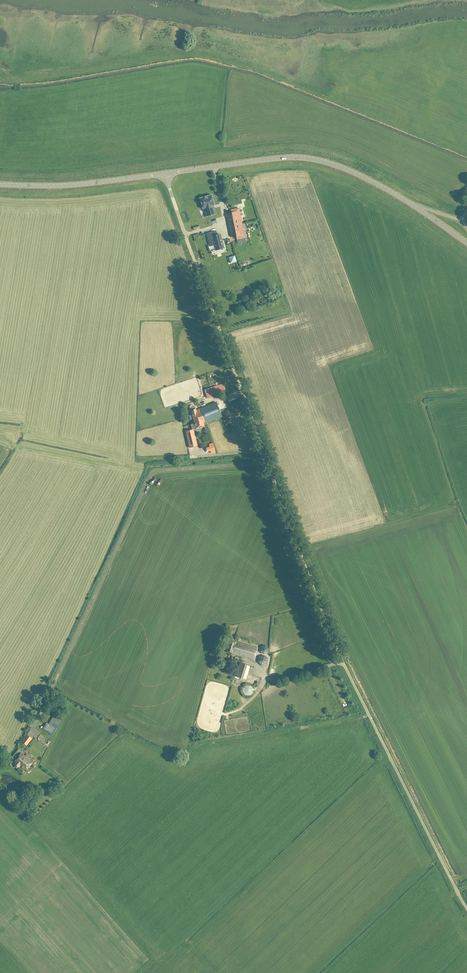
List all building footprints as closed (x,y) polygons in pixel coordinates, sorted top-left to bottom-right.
[(212,194),(200,198),(203,208),(204,211),(205,211),(206,214),(205,215),(205,217),(217,213),(215,207),(214,207),(214,205),(215,205),(212,194)] [(198,221),(205,219),(200,207),(194,209),(198,221)] [(228,213),(229,221),(230,221),(231,225),(242,223),(239,208),(231,210),(232,212),(228,213)] [(231,225),(232,229),(231,229),(232,237),(236,236),(237,239),(245,237),(242,223),(231,225)] [(207,233),(210,245),(214,244),(215,248),(223,246),(220,234),(217,235),(216,231),(207,233)] [(220,384),(204,389),(207,397),(223,393),(220,384)] [(236,396),(222,401),(223,406),(238,401),(236,396)] [(206,419),(206,422),(221,416),(215,402),(199,409),(198,407),(195,408),(191,410),(192,414),(189,415),(190,419),(193,419),(194,422),(206,419)] [(191,424),(192,429),(196,428),(207,425),(206,422),(206,419),(194,422),(194,423),(191,424)] [(193,429),(186,430),(190,447),(194,446),(197,445),(193,429)] [(257,647),(230,639),(226,651),(254,660),(257,647)] [(261,646),(260,651),(263,654),(268,652),(269,648),(265,645),(261,646)] [(259,656),(257,661),(261,665),(267,664),(268,658),(264,655),(259,656)] [(246,680),(250,665),(240,662),(236,676),(246,680)] [(243,689),(243,690),(243,691),(243,692),(244,693),(244,694),(245,695),(246,695),(246,696),(247,696),(248,696),(249,696),(250,696),(251,695),(252,695),(252,694),(253,694),(253,693),(254,692),(254,691),(254,690),(254,689),(253,688),(253,687),(252,687),(252,686),(251,686),(250,685),(249,685),(248,685),(247,685),(246,685),(245,686),(244,687),(243,688),(243,689)] [(54,727),(47,723),(43,729),(52,735),(58,725),(56,724),(54,727)] [(23,737),(24,738),(27,734),(31,727),(29,725),(25,732),(23,737)] [(27,745),(32,738),(27,734),(24,738),(22,741),(27,745)] [(33,762),(31,761),(29,760),(31,758),(26,754),(25,756),(23,755),(21,753),(15,761),(16,762),(15,763),(15,764),(15,765),(15,766),(15,767),(16,767),(17,767),(18,767),(19,766),(20,765),(25,769),(26,768),(27,770),(33,762)]
